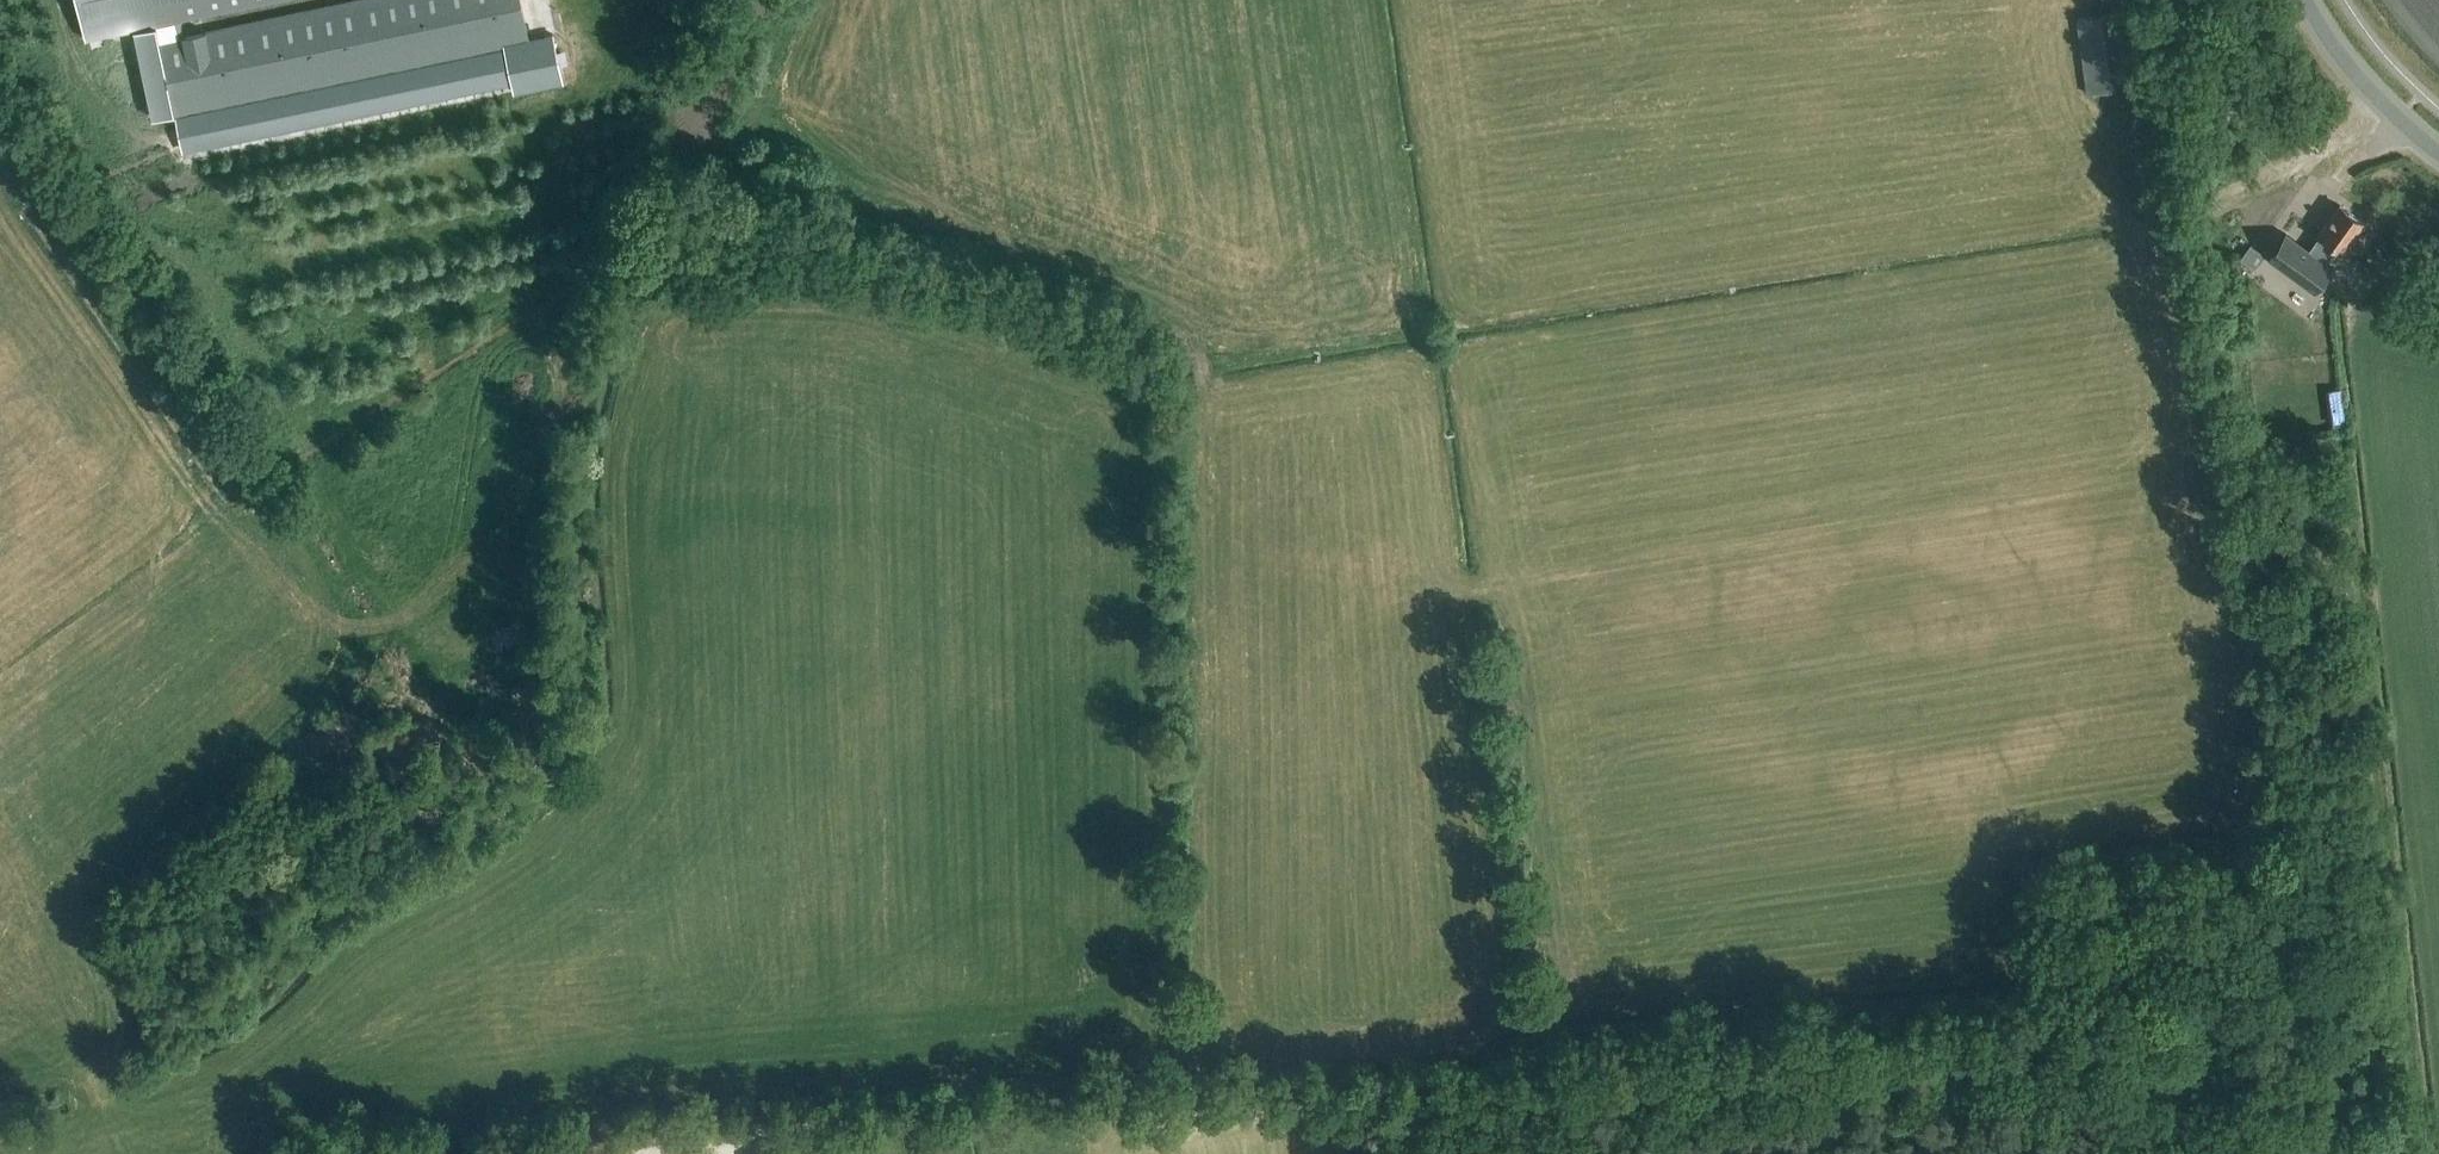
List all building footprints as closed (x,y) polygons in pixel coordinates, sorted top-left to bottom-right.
[(527,40),(519,0),(355,0),(182,35),(179,19),(271,0),(78,0),(86,37),(135,27),(154,117),(176,113),(184,151),(511,82),(514,92),(561,82),(552,35),(527,40)] [(2125,12),(2077,19),(2088,93),(2136,86),(2125,12)] [(2285,234),(2267,258),(2315,293),(2333,268),(2326,264),(2337,249),(2343,253),(2365,224),(2340,206),(2318,235),(2319,236),(2308,251),(2285,234)] [(2250,245),(2241,259),(2255,269),(2265,255),(2250,245)] [(2345,425),(2340,389),(2328,391),(2332,426),(2345,425)] [(820,1142),(764,1153),(823,1153),(820,1142)]
